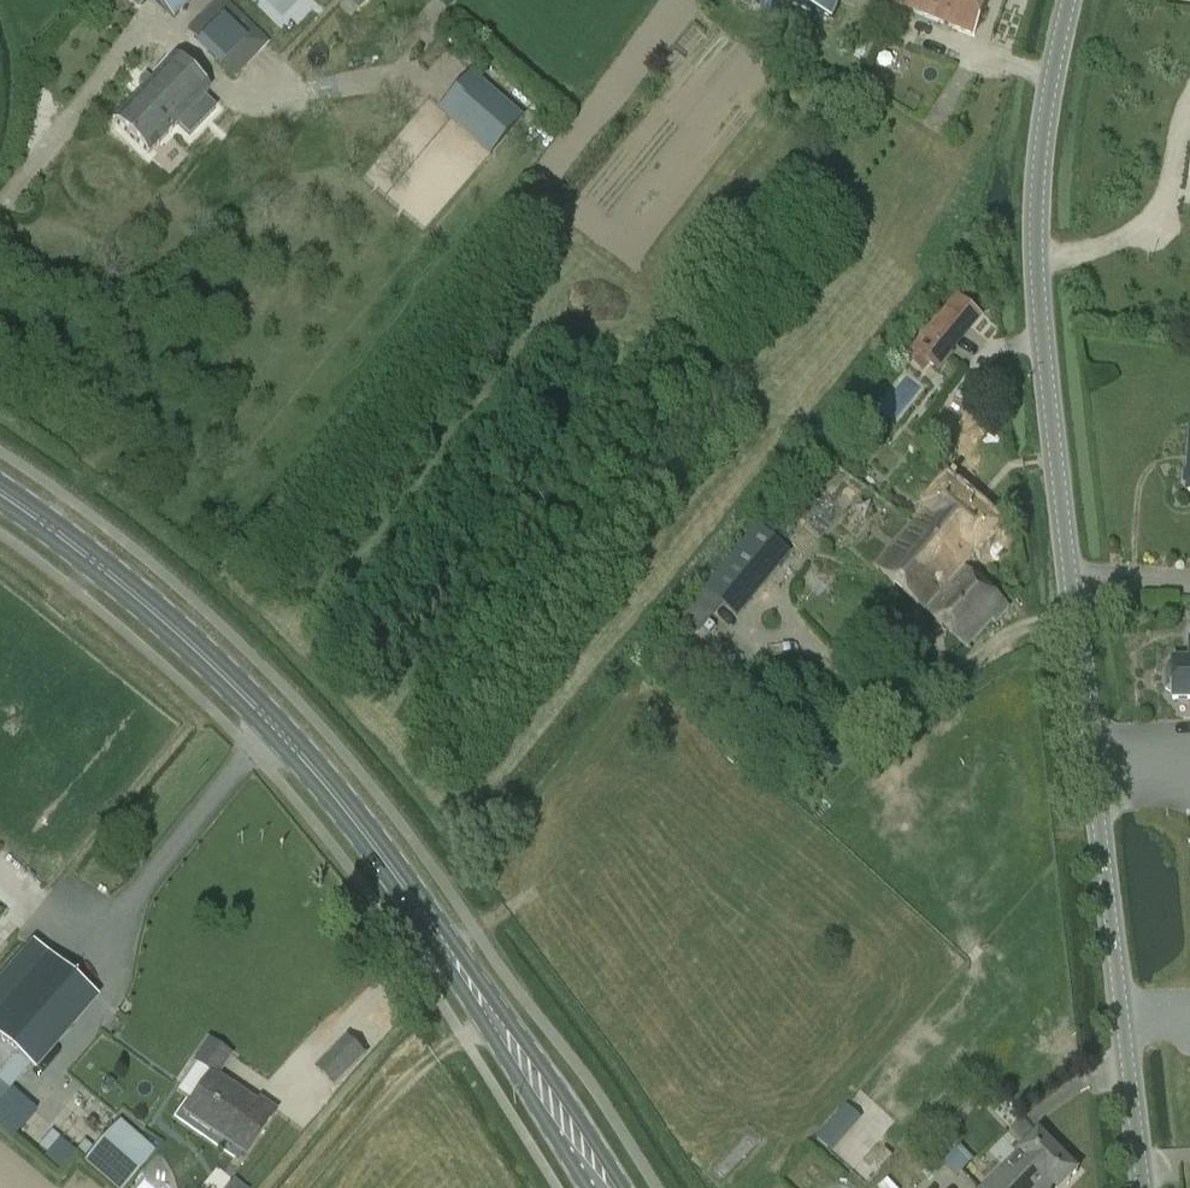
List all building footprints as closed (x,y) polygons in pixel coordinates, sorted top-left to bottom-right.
[(173,20),(193,0),(152,0),(173,20)] [(223,0),(216,0),(186,31),(234,78),(268,44),(223,0)] [(841,0),(788,0),(787,2),(834,20),(841,0)] [(973,38),(988,0),(893,0),(891,5),(973,38)] [(173,59),(113,121),(149,155),(208,93),(173,59)] [(491,153),(522,116),(472,72),(440,108),(491,153)] [(923,374),(930,367),(938,373),(983,318),(956,296),(905,359),(923,374)] [(913,524),(963,568),(974,556),(975,557),(999,529),(948,484),(923,511),(924,512),(913,524)] [(996,623),(1009,608),(963,568),(913,524),(876,567),(968,647),(992,620),(996,623)] [(756,525),(704,589),(676,626),(691,640),(696,634),(699,635),(725,606),(735,614),(787,550),(756,525)] [(1171,658),(1171,665),(1164,669),(1164,688),(1171,692),(1171,701),(1189,701),(1189,638),(1188,638),(1188,658),(1171,658)] [(727,760),(735,766),(741,760),(733,753),(727,760)] [(29,1069),(30,1070),(94,996),(46,956),(0,1010),(0,1103),(29,1069)] [(347,1036),(314,1068),(335,1089),(367,1057),(347,1036)] [(276,1112),(259,1101),(257,1104),(218,1077),(232,1057),(207,1039),(191,1062),(209,1075),(185,1111),(247,1154),(276,1112)] [(832,1153),(862,1119),(847,1106),(817,1140),(832,1153)] [(120,1121),(84,1163),(112,1187),(126,1187),(156,1153),(120,1121)] [(39,1148),(58,1162),(72,1144),(53,1130),(39,1148)] [(982,1187),(1063,1187),(1079,1172),(1039,1132),(982,1187)]
